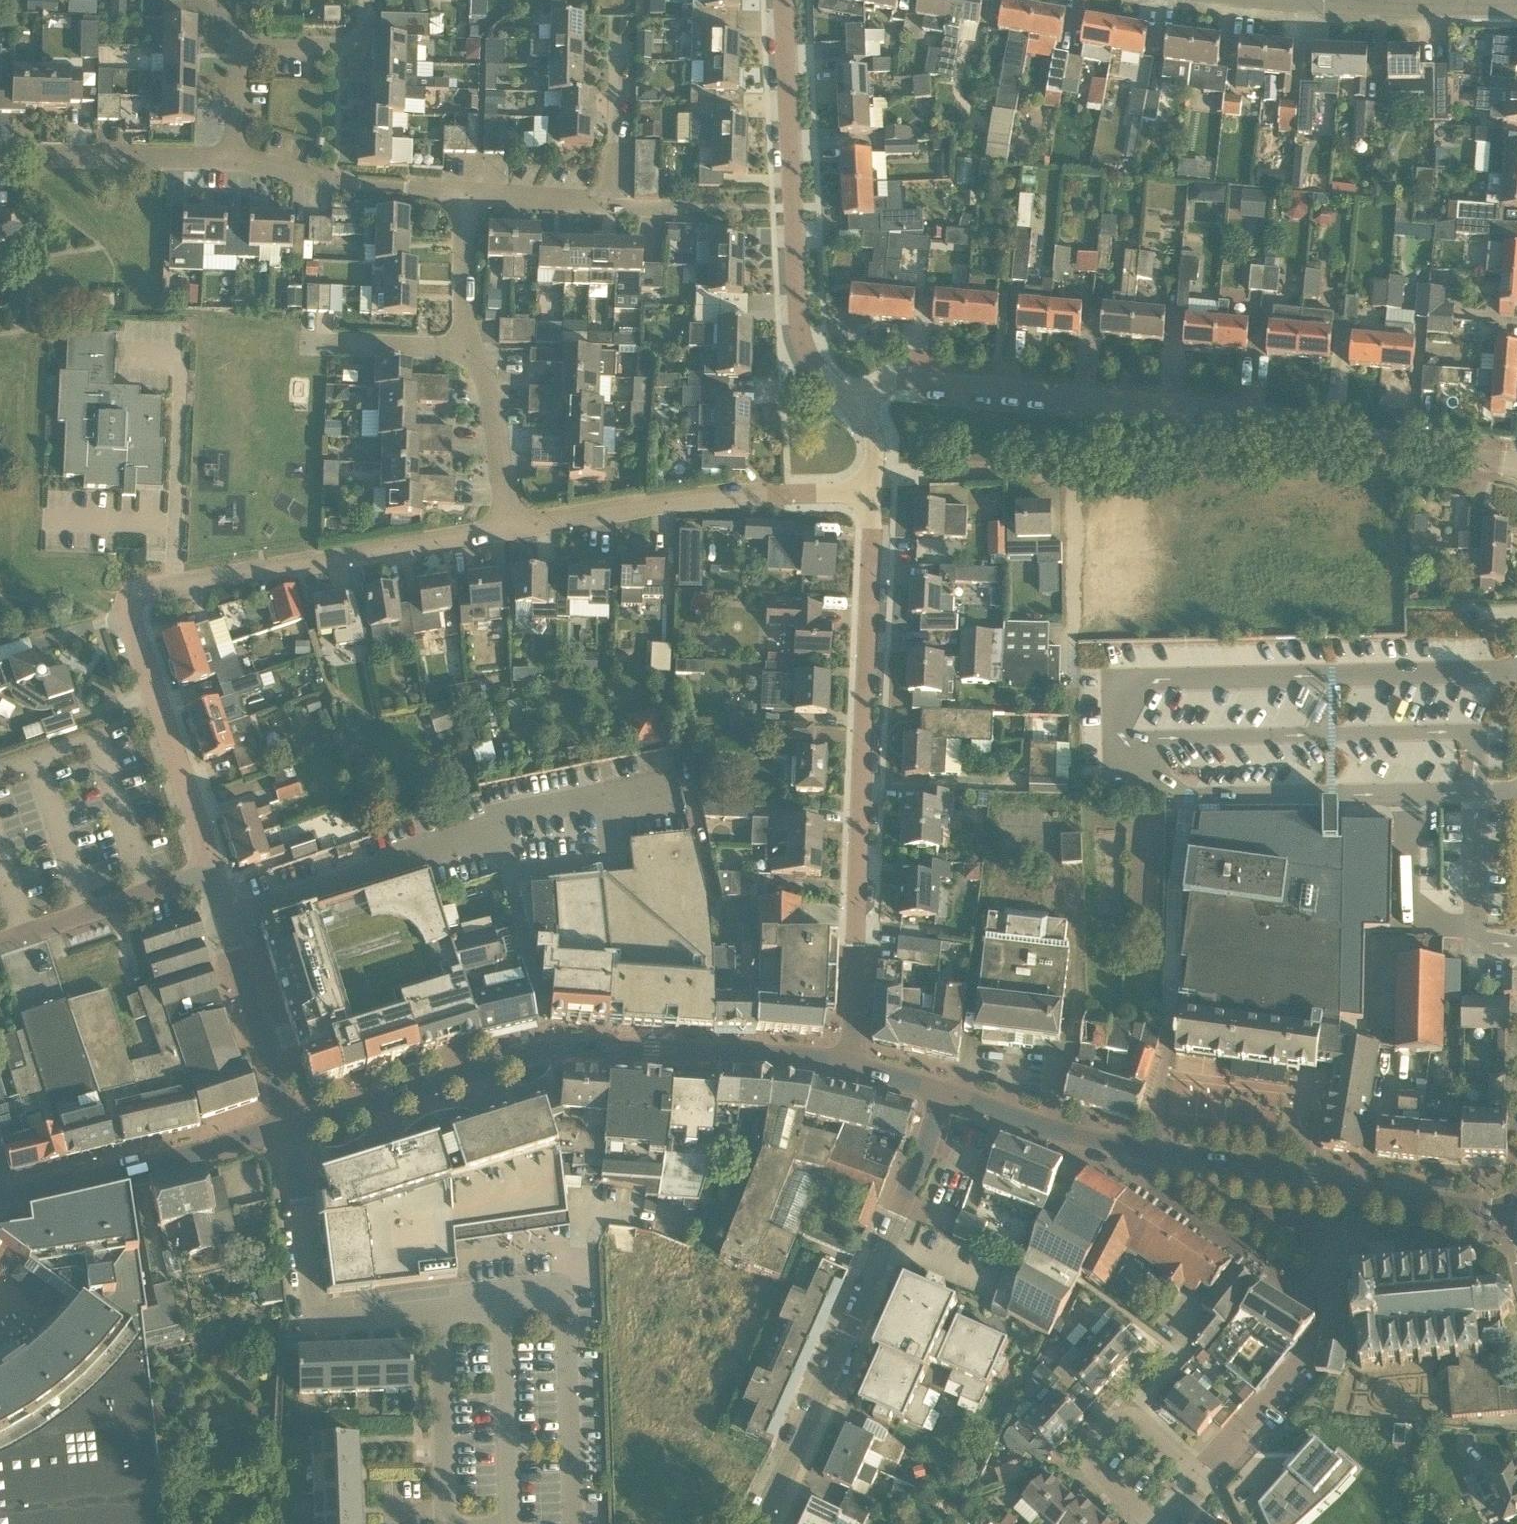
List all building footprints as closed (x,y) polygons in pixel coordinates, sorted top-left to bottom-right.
[(113,19),(127,19),(127,0),(113,0),(113,9),(113,19)] [(141,8),(165,9),(165,0),(141,0),(141,8)] [(739,0),(705,0),(705,4),(693,3),(693,7),(692,20),(692,22),(716,23),(717,10),(738,11),(739,0)] [(867,0),(821,0),(819,10),(863,20),(865,11),(867,0)] [(899,0),(867,0),(865,11),(875,13),(876,8),(897,12),(899,0)] [(946,35),(952,0),(920,0),(917,16),(925,17),(923,30),(946,35)] [(965,25),(979,27),(984,0),(952,0),(946,35),(942,51),(938,77),(953,80),(965,25)] [(1009,38),(1029,42),(1030,36),(1036,7),(1005,2),(999,31),(1010,33),(1009,38)] [(82,3),(82,16),(97,17),(98,4),(82,3)] [(682,7),(682,20),(692,20),(693,7),(682,7)] [(1027,53),(1053,58),(1054,51),(1056,42),(1061,42),(1067,13),(1036,7),(1030,36),(1029,42),(1027,53)] [(165,20),(165,9),(141,8),(141,20),(164,21),(164,20),(165,20)] [(324,8),(324,22),(340,23),(340,8),(324,8)] [(429,16),(405,15),(404,27),(429,28),(429,16)] [(530,42),(582,43),(583,23),(585,23),(585,17),(539,16),(538,42),(530,42)] [(1110,65),(1112,57),(1118,23),(1087,17),(1081,46),(1084,47),(1082,59),(1069,57),(1065,82),(1079,85),(1084,60),(1110,65)] [(196,21),(165,20),(164,20),(164,21),(164,36),(152,36),(152,46),(198,47),(198,42),(196,42),(196,21)] [(716,23),(692,22),(692,34),(691,63),(703,63),(737,65),(738,36),(716,35),(716,23)] [(1144,58),(1149,28),(1118,23),(1112,57),(1121,59),(1122,54),(1144,58)] [(98,60),(99,24),(83,24),(81,24),(80,60),(98,60)] [(428,39),(429,28),(404,27),(404,38),(371,37),(371,42),(373,43),(373,63),(418,65),(419,39),(428,39)] [(502,41),(503,41),(519,41),(518,31),(502,31),(502,41)] [(884,42),(885,31),(865,32),(866,42),(866,58),(881,57),(880,42),(884,42)] [(1195,35),(1169,32),(1163,79),(1189,83),(1191,66),(1195,35)] [(1195,35),(1191,66),(1208,68),(1205,93),(1225,95),(1229,70),(1218,68),(1222,39),(1195,35)] [(1516,70),(1516,40),(1495,38),(1493,54),(1492,67),(1491,79),(1516,82),(1516,70)] [(1265,75),(1268,43),(1241,41),(1237,88),(1248,89),(1249,73),(1265,75)] [(536,68),(584,69),(584,63),(582,63),(582,43),(530,42),(530,55),(532,58),(536,58),(536,68)] [(866,58),(866,42),(848,42),(848,59),(866,58)] [(1290,94),(1295,46),(1268,43),(1265,75),(1281,76),(1279,93),(1290,94)] [(198,52),(198,47),(152,46),(151,56),(164,56),(163,72),(195,73),(196,52),(198,52)] [(1340,80),(1341,49),(1315,47),(1313,84),(1301,84),(1300,104),(1299,126),(1299,130),(1313,131),(1315,96),(1323,96),(1324,79),(1340,80)] [(924,74),(938,77),(942,51),(930,48),(924,74)] [(102,49),(100,65),(109,67),(117,68),(120,52),(112,50),(102,49)] [(1366,98),(1368,50),(1341,49),(1340,80),(1356,81),(1355,98),(1366,98)] [(1420,74),(1420,50),(1389,50),(1389,81),(1389,96),(1419,96),(1419,122),(1435,122),(1435,84),(1435,74),(1420,74)] [(637,51),(636,60),(650,60),(651,51),(637,51)] [(1053,58),(1047,92),(1062,95),(1063,93),(1065,82),(1069,57),(1069,54),(1054,51),(1053,58)] [(41,108),(42,71),(13,70),(14,52),(1,52),(1,82),(0,113),(25,113),(25,107),(41,108)] [(1450,55),(1450,75),(1462,75),(1462,55),(1450,55)] [(875,73),(895,72),(894,59),(874,60),(875,73)] [(1024,66),(1005,62),(996,110),(1015,113),(1024,66)] [(448,91),(449,81),(417,80),(418,65),(373,63),(372,83),(369,83),(369,88),(425,90),(448,91)] [(737,65),(703,63),(702,85),(691,85),(690,104),(714,104),(715,92),(736,92),(737,65)] [(581,94),(582,74),(584,74),(584,69),(536,68),(536,78),(548,78),(548,94),(560,94),(581,94)] [(869,91),(868,69),(838,71),(840,102),(874,101),(874,90),(869,91)] [(69,108),(69,103),(82,103),(83,72),(42,71),(41,108),(69,108)] [(98,71),(98,96),(109,97),(113,97),(113,72),(98,71)] [(195,93),(195,73),(163,72),(163,87),(151,87),(150,97),(197,98),(197,93),(195,93)] [(915,98),(931,97),(930,77),(914,77),(915,98)] [(496,92),(496,80),(486,79),(486,80),(486,92),(496,92)] [(1103,107),(1107,82),(1093,79),(1088,103),(1089,104),(1103,107)] [(1435,122),(1449,122),(1449,84),(1435,84),(1435,122)] [(425,102),(425,90),(369,88),(369,94),(372,94),(371,114),(392,115),(404,115),(404,102),(425,102)] [(1510,92),(1493,91),(1490,119),(1508,121),(1516,122),(1516,93),(1510,92)] [(1143,117),(1147,93),(1134,92),(1131,118),(1143,119),(1143,117)] [(1147,93),(1143,117),(1157,120),(1162,95),(1147,92),(1147,93)] [(485,104),(506,104),(506,94),(485,94),(485,104)] [(592,115),(593,94),(581,94),(560,94),(560,109),(548,109),(548,119),(595,120),(595,115),(592,115)] [(477,95),(468,95),(464,95),(464,109),(478,109),(478,95),(477,95)] [(97,120),(109,121),(109,97),(98,96),(97,120)] [(1243,98),(1226,96),(1224,96),(1222,114),(1240,117),(1243,98)] [(120,121),(121,97),(113,97),(109,97),(109,121),(120,121)] [(197,104),(197,98),(150,97),(149,124),(194,124),(194,104),(197,104)] [(870,110),(875,110),(874,101),(840,102),(841,134),(871,132),(871,130),(870,110)] [(1294,126),(1299,126),(1300,104),(1281,102),(1279,124),(1280,124),(1279,129),(1281,129),(1281,131),(1293,132),(1294,126)] [(1372,139),(1374,103),(1358,103),(1356,138),(1372,139)] [(714,117),(714,104),(690,104),(690,116),(689,142),(689,145),(712,145),(745,146),(746,118),(714,117)] [(993,110),(988,145),(1010,148),(1015,113),(1001,111),(996,110),(993,110)] [(403,141),(403,130),(391,130),(392,115),(371,114),(359,114),(358,134),(356,134),(356,139),(403,141)] [(494,154),(495,118),(484,117),(483,153),(494,154)] [(455,153),(466,153),(468,118),(454,118),(454,130),(456,130),(455,153)] [(477,154),(479,119),(468,118),(466,153),(477,154)] [(506,154),(507,118),(495,118),(494,154),(506,154)] [(595,125),(595,120),(548,119),(547,151),(563,152),(563,146),(592,146),(592,125),(595,125)] [(643,137),(643,138),(659,139),(660,126),(643,126),(643,137)] [(887,141),(912,140),(912,128),(887,128),(887,141)] [(1504,131),(1477,129),(1477,131),(1476,140),(1476,144),(1492,145),(1489,175),(1516,177),(1516,146),(1508,146),(1502,145),(1504,131)] [(456,130),(454,130),(444,130),(443,152),(455,153),(456,130)] [(1465,130),(1464,139),(1476,140),(1477,131),(1465,130)] [(408,167),(408,147),(409,141),(403,141),(356,139),(356,145),(358,145),(357,165),(408,167)] [(659,154),(659,143),(635,142),(635,154),(659,154)] [(886,156),(919,154),(918,142),(886,143),(886,156)] [(745,174),(745,146),(712,145),(711,167),(699,167),(698,186),(723,186),(723,174),(745,174)] [(873,174),(872,153),(842,154),(844,186),(879,184),(879,183),(878,174),(873,174)] [(659,165),(659,154),(635,154),(635,165),(659,165)] [(659,176),(659,165),(635,165),(634,176),(659,176)] [(659,176),(659,183),(669,183),(669,173),(659,173),(659,176)] [(1489,175),(1487,206),(1459,204),(1458,222),(1497,225),(1497,223),(1498,207),(1503,208),(1503,207),(1516,208),(1516,177),(1489,175)] [(658,188),(659,176),(634,176),(634,187),(658,188)] [(880,199),(879,194),(879,184),(844,186),(845,217),(875,216),(875,215),(881,215),(882,235),(890,235),(890,234),(924,233),(923,212),(887,214),(887,199),(880,199)] [(658,199),(658,188),(634,187),(634,199),(658,199)] [(1245,190),(1245,217),(1267,218),(1268,190),(1245,190)] [(332,210),(332,218),(350,219),(351,211),(332,210)] [(408,233),(409,212),(376,211),(376,227),(364,226),(364,227),(344,227),(345,235),(364,236),(364,237),(410,238),(410,233),(408,233)] [(11,212),(0,212),(0,243),(10,243),(11,212)] [(203,247),(204,213),(183,212),(182,223),(170,223),(169,256),(192,257),(192,264),(203,264),(203,247)] [(204,213),(203,247),(214,247),(214,258),(236,259),(237,225),(225,225),(226,214),(204,213)] [(259,260),(259,248),(270,248),(271,215),(250,215),(249,226),(237,225),(236,259),(259,260)] [(303,261),(304,228),(292,227),(293,216),(271,215),(270,248),(269,264),(270,264),(270,269),(280,269),(280,260),(303,261)] [(1030,262),(1031,243),(1034,219),(1018,217),(1014,261),(1030,262)] [(320,243),(321,219),(309,219),(309,243),(320,243)] [(332,244),(332,219),(321,219),(320,243),(332,244)] [(1458,222),(1457,233),(1489,236),(1487,273),(1503,275),(1516,276),(1516,224),(1497,223),(1497,225),(1458,222)] [(512,272),(514,225),(509,225),(509,227),(488,226),(487,258),(503,259),(502,271),(502,279),(512,280),(512,272)] [(539,261),(539,240),(540,240),(540,228),(519,227),(519,225),(514,225),(512,272),(512,280),(522,280),(523,260),(538,261),(539,261)] [(742,268),(743,240),(721,239),(722,226),(697,226),(697,245),(709,245),(709,266),(696,266),(696,267),(742,268)] [(1436,229),(1422,228),(1421,238),(1436,239),(1436,229)] [(888,252),(890,236),(890,235),(882,235),(865,233),(863,249),(875,250),(874,265),(871,265),(868,289),(853,288),(850,318),(882,321),(885,286),(888,255),(888,252)] [(1108,275),(1112,237),(1100,236),(1098,254),(1096,273),(1096,275),(1108,275)] [(410,243),(410,238),(364,237),(363,247),(375,247),(375,263),(384,263),(385,263),(407,263),(408,243),(410,243)] [(563,286),(565,238),(560,238),(560,241),(540,240),(539,240),(539,261),(538,261),(537,273),(553,273),(553,285),(563,286)] [(563,286),(589,287),(590,242),(570,241),(570,239),(565,238),(563,286)] [(614,288),(616,240),(611,240),(611,242),(590,242),(589,287),(614,288)] [(651,290),(652,265),(641,265),(642,243),(621,243),(621,240),(616,240),(614,288),(614,295),(627,295),(640,296),(640,289),(651,290)] [(1054,274),(1064,274),(1069,274),(1072,250),(1056,248),(1054,274)] [(1011,281),(1014,251),(999,250),(996,280),(1011,281)] [(1138,278),(1140,253),(1126,251),(1122,295),(1114,294),(1113,307),(1104,306),(1101,335),(1132,338),(1136,304),(1135,304),(1138,278)] [(1096,273),(1098,254),(1086,253),(1084,272),(1096,273)] [(1152,280),(1155,255),(1140,253),(1138,278),(1152,280)] [(1183,253),(1182,260),(1198,262),(1199,254),(1183,253)] [(913,324),(916,294),(918,277),(900,276),(902,256),(888,255),(885,286),(882,321),(913,324)] [(317,264),(306,263),(305,277),(317,278),(317,264)] [(407,263),(385,263),(384,263),(384,278),(372,278),(372,288),(418,290),(418,284),(416,284),(417,263),(407,263)] [(663,290),(664,266),(652,265),(651,290),(663,290)] [(741,296),(742,268),(696,267),(695,308),(720,308),(720,296),(741,296)] [(1263,292),(1265,268),(1251,267),(1249,291),(1263,292)] [(1277,293),(1280,270),(1265,268),(1263,292),(1277,293)] [(1320,299),(1322,273),(1321,272),(1307,271),(1304,297),(1320,299)] [(1421,274),(1421,286),(1418,285),(1415,313),(1415,316),(1429,318),(1431,287),(1432,274),(1421,274)] [(1503,275),(1500,314),(1514,315),(1515,305),(1516,305),(1516,276),(1503,275)] [(1390,277),(1390,283),(1387,308),(1403,310),(1406,278),(1390,277)] [(984,297),(986,279),(970,278),(969,296),(968,296),(965,326),(997,329),(1000,299),(984,297)] [(1052,299),(1054,281),(1045,280),(1043,280),(1043,289),(1025,288),(1024,301),(1020,301),(1017,330),(1049,333),(1052,299)] [(1375,280),(1372,307),(1385,308),(1388,281),(1375,280)] [(1190,301),(1192,284),(1180,282),(1178,307),(1190,308),(1190,301)] [(318,313),(319,287),(307,286),(306,312),(318,313)] [(330,288),(330,287),(319,287),(318,313),(329,313),(330,298),(330,288)] [(1454,320),(1455,305),(1444,304),(1446,288),(1431,287),(1429,318),(1454,320)] [(330,298),(329,313),(334,313),(335,299),(341,299),(342,289),(330,288),(330,298)] [(418,290),(372,288),(372,289),(371,313),(371,314),(415,316),(415,295),(418,295),(418,290)] [(198,305),(198,293),(181,292),(181,304),(198,305)] [(965,326),(968,296),(937,293),(934,323),(965,326)] [(302,309),(302,295),(287,295),(287,309),(302,309)] [(501,311),(501,297),(486,297),(486,299),(486,311),(501,311)] [(1358,322),(1360,298),(1347,297),(1345,321),(1358,322)] [(1080,336),(1083,307),(1062,305),(1062,300),(1052,299),(1049,333),(1080,336)] [(1218,315),(1216,349),(1247,352),(1249,323),(1228,321),(1230,303),(1220,302),(1219,304),(1218,315)] [(1164,342),(1166,312),(1145,310),(1146,305),(1136,304),(1132,338),(1164,342)] [(1297,357),(1302,322),(1303,310),(1274,307),(1273,325),(1270,325),(1267,354),(1297,357)] [(750,350),(751,322),(719,321),(720,308),(695,308),(695,325),(717,325),(717,349),(750,350)] [(1330,360),(1333,331),(1334,313),(1303,310),(1302,322),(1297,357),(1330,360)] [(495,320),(496,311),(486,311),(485,320),(495,320)] [(1218,315),(1208,314),(1208,319),(1189,317),(1187,317),(1184,346),(1216,349),(1218,315)] [(1453,334),(1454,320),(1429,318),(1427,332),(1453,334)] [(523,333),(523,321),(499,320),(499,332),(523,333)] [(535,344),(536,321),(523,321),(523,333),(499,332),(499,343),(535,344)] [(549,324),(549,344),(561,345),(561,333),(563,333),(563,324),(549,324)] [(1413,341),(1414,327),(1386,325),(1385,334),(1385,333),(1381,368),(1413,371),(1416,342),(1413,341)] [(1381,368),(1385,333),(1375,332),(1374,338),(1353,336),(1350,365),(1381,368)] [(587,346),(588,334),(561,333),(561,345),(587,346)] [(115,388),(117,336),(69,334),(67,373),(60,373),(57,423),(65,424),(63,477),(84,478),(83,488),(123,490),(124,485),(135,485),(135,488),(163,489),(165,442),(161,441),(163,399),(140,398),(140,390),(115,388)] [(588,334),(587,346),(600,346),(600,334),(588,334)] [(1512,345),(1512,335),(1498,334),(1496,357),(1495,372),(1478,371),(1478,372),(1495,373),(1516,375),(1516,346),(1512,345)] [(638,348),(638,356),(637,380),(650,381),(651,348),(638,348)] [(750,378),(750,350),(717,349),(716,362),(704,362),(704,371),(703,390),(728,390),(728,377),(750,378)] [(614,379),(615,353),(530,350),(530,364),(563,365),(563,377),(598,378),(611,379),(614,379)] [(448,391),(449,378),(410,376),(411,364),(375,363),(375,389),(380,389),(448,391)] [(1458,386),(1460,371),(1424,368),(1422,392),(1438,393),(1439,385),(1458,386)] [(1516,393),(1516,375),(1495,373),(1478,372),(1477,388),(1493,389),(1492,412),(1506,414),(1507,404),(1516,404),(1516,393)] [(611,379),(598,378),(563,377),(562,389),(529,388),(528,401),(597,404),(597,403),(602,403),(610,403),(611,379)] [(655,377),(655,388),(678,388),(678,377),(655,377)] [(324,381),(324,398),(347,398),(348,381),(324,381)] [(632,385),(632,402),(645,402),(645,386),(632,385)] [(448,404),(448,391),(380,389),(379,414),(414,415),(414,403),(448,404)] [(748,431),(749,403),(727,403),(728,390),(703,390),(703,408),(698,408),(697,430),(748,431)] [(597,404),(528,401),(528,414),(560,415),(561,412),(566,412),(566,428),(601,429),(602,403),(597,403),(597,404)] [(451,442),(452,428),(414,427),(414,415),(379,414),(378,439),(383,440),(451,442)] [(645,417),(632,417),(632,430),(645,430),(645,417)] [(654,419),(654,429),(668,429),(668,419),(654,419)] [(341,423),(324,423),(324,437),(341,438),(341,423)] [(600,454),(601,429),(566,428),(565,443),(559,443),(560,439),(532,438),(531,452),(600,454)] [(747,460),(748,431),(697,430),(697,452),(702,452),(701,471),(725,472),(726,459),(747,460)] [(451,455),(451,442),(383,440),(382,464),(417,465),(417,454),(451,455)] [(631,455),(641,455),(641,446),(631,446),(631,455)] [(600,454),(531,452),(531,465),(569,466),(569,479),(604,480),(605,454),(600,454)] [(454,492),(455,479),(417,477),(417,465),(382,464),(381,490),(386,490),(454,492)] [(454,505),(454,492),(386,490),(385,516),(420,517),(421,504),(454,505)] [(1004,504),(1004,491),(991,492),(991,504),(1004,504)] [(966,538),(967,529),(968,508),(917,505),(916,537),(944,538),(954,538),(966,538)] [(1063,564),(1062,543),(1051,543),(1051,507),(1018,507),(1018,522),(1007,522),(1007,524),(1007,557),(1038,557),(1038,565),(1044,565),(1055,564),(1063,564)] [(1485,512),(1484,536),(1464,535),(1463,551),(1483,552),(1507,553),(1507,552),(1511,551),(1511,539),(1508,537),(1508,524),(1499,523),(1500,513),(1485,512)] [(791,543),(791,541),(792,525),(770,524),(770,525),(752,524),(751,538),(769,539),(769,541),(780,542),(791,543)] [(990,557),(997,557),(1006,557),(1007,557),(1007,524),(990,524),(990,557)] [(1437,550),(1438,536),(1412,535),(1411,548),(1437,550)] [(833,542),(791,541),(791,543),(790,551),(789,571),(803,571),(802,573),(817,574),(818,568),(832,569),(833,542)] [(1436,563),(1437,550),(1411,548),(1411,562),(1436,563)] [(663,599),(663,553),(633,552),(633,560),(621,560),(621,593),(641,593),(641,598),(663,599)] [(1505,583),(1507,553),(1483,552),(1481,592),(1495,592),(1496,582),(1505,583)] [(608,594),(609,564),(579,564),(579,571),(567,571),(567,589),(557,589),(556,619),(569,619),(569,602),(589,603),(589,607),(608,607),(608,594)] [(1005,589),(1006,569),(996,569),(966,567),(965,582),(1000,584),(1000,589),(1005,589)] [(556,592),(545,592),(545,571),(515,570),(515,606),(531,606),(531,617),(531,621),(556,621),(556,619),(557,589),(557,588),(556,588),(556,592)] [(461,626),(487,623),(487,616),(498,615),(498,612),(500,611),(496,574),(467,577),(470,599),(458,601),(461,626)] [(450,612),(445,580),(417,585),(421,609),(410,611),(409,604),(408,604),(414,636),(441,631),(438,614),(450,612)] [(1059,582),(1040,583),(1040,592),(1059,592),(1059,582)] [(914,583),(913,615),(922,616),(921,634),(957,632),(958,617),(954,616),(955,586),(941,585),(941,584),(914,583)] [(282,623),(282,624),(302,618),(293,586),(272,593),(279,614),(270,617),(273,626),(282,623)] [(398,613),(394,589),(366,593),(368,603),(366,603),(370,628),(387,625),(390,644),(414,640),(414,636),(408,604),(409,611),(398,613)] [(1005,591),(992,591),(992,608),(1005,608),(1005,591)] [(336,598),(336,595),(335,595),(335,598),(313,602),(318,634),(333,631),(335,647),(365,642),(359,616),(346,618),(343,597),(336,598)] [(689,610),(700,613),(704,601),(693,598),(689,610)] [(794,606),(767,604),(766,625),(795,627),(794,655),(828,657),(829,627),(819,626),(820,606),(794,605),(794,606)] [(215,648),(208,625),(208,623),(162,638),(171,663),(215,648)] [(1060,691),(1061,648),(1049,648),(1050,625),(1030,624),(1005,623),(1004,632),(1002,632),(1002,636),(996,683),(1000,683),(1000,689),(1040,691),(1060,691)] [(996,683),(1002,636),(1002,632),(964,632),(964,639),(964,659),(944,659),(944,658),(911,656),(911,674),(908,674),(907,688),(910,688),(910,693),(930,694),(942,695),(943,677),(961,678),(961,682),(996,683)] [(299,643),(299,657),(310,657),(310,643),(299,643)] [(650,657),(650,672),(670,673),(670,645),(663,645),(651,645),(650,657)] [(221,662),(215,648),(171,663),(179,688),(216,676),(220,687),(244,679),(237,657),(221,662)] [(38,669),(33,653),(0,664),(0,692),(13,688),(16,694),(21,700),(25,703),(30,705),(34,707),(42,707),(49,706),(53,719),(42,722),(47,738),(76,728),(71,714),(79,712),(65,669),(49,675),(38,669)] [(574,657),(574,675),(586,675),(586,657),(574,657)] [(675,674),(688,674),(688,662),(675,661),(675,674)] [(512,683),(522,683),(522,670),(512,670),(512,683)] [(762,674),(760,710),(795,711),(795,712),(826,714),(827,677),(796,676),(795,696),(779,695),(780,675),(762,674)] [(195,736),(225,726),(220,711),(236,706),(232,695),(248,690),(244,679),(220,687),(224,699),(187,711),(195,736)] [(482,695),(479,684),(465,686),(467,700),(482,697),(482,695)] [(450,703),(467,700),(465,686),(447,690),(450,703)] [(316,697),(305,701),(309,713),(320,709),(316,697)] [(519,697),(506,700),(510,723),(524,720),(519,697)] [(349,705),(334,709),(338,726),(340,725),(347,724),(353,722),(349,705)] [(446,706),(436,710),(444,732),(454,729),(446,706)] [(625,715),(632,748),(665,741),(659,708),(625,715)] [(994,743),(995,714),(923,710),(922,739),(948,740),(948,741),(962,742),(994,743)] [(786,724),(786,727),(785,738),(786,738),(803,739),(813,739),(814,725),(794,724),(786,724)] [(263,763),(253,732),(229,739),(225,726),(195,736),(203,761),(232,751),(239,771),(263,763)] [(961,775),(963,768),(963,762),(961,754),(962,742),(948,741),(948,740),(922,739),(908,738),(906,775),(931,776),(946,776),(946,774),(961,775)] [(491,740),(472,746),(477,763),(497,758),(491,740)] [(1057,745),(1033,744),(1032,768),(1057,768),(1057,745)] [(813,750),(803,750),(797,749),(796,791),(823,792),(824,751),(813,750)] [(1032,780),(1057,780),(1057,768),(1032,768),(1032,780)] [(279,803),(302,795),(296,777),(273,785),(279,803)] [(1067,795),(1068,780),(1057,780),(1032,780),(1031,794),(1051,795),(1067,795)] [(952,815),(953,792),(928,791),(927,804),(908,803),(907,816),(904,816),(903,846),(939,848),(941,815),(952,815)] [(222,818),(231,843),(261,833),(256,819),(271,813),(268,803),(222,818)] [(754,819),(754,806),(702,805),(704,817),(754,819)] [(1189,960),(1176,1054),(1289,1069),(1289,1066),(1317,1070),(1318,1063),(1320,1063),(1324,1038),(1341,1041),(1341,1040),(1344,875),(1344,838),(1318,838),(1318,815),(1209,815),(1203,815),(1198,855),(1183,959),(1189,960)] [(1081,816),(1061,817),(1062,836),(1082,835),(1081,816)] [(773,821),(773,833),(772,847),(782,848),(820,849),(821,823),(773,821)] [(266,848),(261,833),(231,843),(239,868),(285,853),(281,843),(266,848)] [(294,861),(317,853),(311,835),(288,843),(294,861)] [(603,877),(607,916),(612,956),(607,1023),(713,1030),(715,1030),(711,950),(710,942),(706,899),(690,835),(630,842),(633,873),(603,877)] [(1062,864),(1083,863),(1082,835),(1062,836),(1062,864)] [(338,859),(352,855),(349,845),(335,850),(338,859)] [(819,876),(820,849),(782,848),(772,847),(765,846),(765,862),(771,862),(771,874),(819,876)] [(937,862),(922,862),(921,876),(904,875),(904,885),(902,885),(900,915),(937,915),(937,876),(947,876),(948,862),(937,862)] [(965,875),(972,881),(981,881),(981,865),(965,865),(965,875)] [(730,896),(758,896),(758,875),(731,873),(730,896)] [(453,948),(440,911),(429,875),(261,928),(263,936),(268,952),(276,977),(275,977),(283,1002),(291,1027),(296,1042),(299,1051),(304,1049),(306,1058),(304,1058),(301,1059),(310,1087),(311,1087),(311,1088),(313,1087),(313,1086),(325,1083),(327,1082),(339,1078),(339,1079),(343,1078),(343,1076),(365,1069),(366,1070),(366,1071),(370,1070),(369,1069),(378,1066),(378,1067),(382,1066),(381,1065),(390,1063),(394,1062),(393,1062),(402,1059),(406,1058),(414,1055),(414,1056),(418,1055),(418,1054),(435,1049),(438,1048),(446,1045),(446,1046),(449,1045),(449,1044),(457,1042),(460,1041),(478,1035),(453,948)] [(612,956),(603,877),(518,886),(531,938),(538,939),(537,945),(536,945),(535,956),(543,957),(541,979),(552,980),(550,1019),(565,1020),(565,1021),(569,1021),(569,1020),(577,1021),(580,1022),(580,1021),(588,1022),(592,1022),(607,1023),(612,956)] [(758,935),(799,935),(799,901),(758,902),(758,908),(758,935)] [(527,984),(515,931),(465,943),(460,927),(460,928),(454,907),(440,911),(453,948),(478,1035),(479,1037),(537,1023),(527,984)] [(734,950),(716,950),(711,950),(715,1030),(726,1030),(726,1028),(741,1029),(741,1030),(743,1030),(743,1029),(753,1029),(753,1031),(755,1031),(755,1030),(758,935),(758,908),(737,908),(737,927),(742,927),(742,953),(734,954),(734,950)] [(1049,917),(1006,912),(1005,917),(990,915),(987,943),(986,943),(981,995),(979,995),(977,1013),(975,1032),(984,1033),(983,1043),(1025,1048),(1026,1038),(1060,1042),(1064,1005),(1063,1005),(1069,947),(1065,946),(1067,924),(1048,922),(1049,917)] [(220,1014),(213,992),(217,991),(200,941),(204,940),(196,916),(139,934),(156,985),(164,1009),(171,1031),(174,1030),(203,1119),(257,1101),(245,1065),(242,1067),(224,1013),(220,1014)] [(799,935),(758,935),(755,1030),(808,1034),(822,1036),(822,1028),(824,1012),(834,1012),(837,947),(825,946),(826,935),(799,935)] [(949,951),(951,944),(900,938),(898,951),(920,954),(941,957),(942,951),(949,951)] [(940,967),(941,957),(920,954),(919,965),(940,967)] [(1443,1053),(1444,1002),(1445,961),(1399,959),(1397,1052),(1443,1053)] [(903,991),(904,984),(905,964),(879,962),(874,1043),(877,1044),(878,1041),(898,1046),(897,1048),(898,1049),(904,991),(903,991)] [(1505,975),(1505,994),(1516,995),(1516,975),(1505,975)] [(178,1051),(164,1013),(163,1009),(164,1009),(156,985),(138,991),(140,994),(148,1017),(148,1018),(162,1056),(128,1064),(107,991),(67,1003),(99,1095),(101,1094),(106,1117),(105,1117),(115,1146),(200,1126),(191,1089),(178,1051)] [(959,1062),(964,1012),(966,990),(937,987),(934,1014),(934,1020),(924,1053),(959,1062)] [(924,1053),(934,1020),(934,1014),(925,1012),(920,1011),(921,993),(904,991),(898,1049),(900,1049),(900,1048),(924,1053)] [(1510,1030),(1511,1000),(1481,1000),(1470,999),(1462,999),(1462,1003),(1462,1029),(1506,1030),(1510,1030)] [(25,1032),(66,1158),(115,1146),(105,1117),(66,1001),(20,1017),(25,1032)] [(1087,1014),(1084,1034),(1110,1040),(1111,1020),(1087,1014)] [(1096,1109),(1136,1122),(1146,1086),(1156,1054),(1162,1031),(1111,1020),(1110,1040),(1109,1051),(1135,1056),(1129,1077),(1107,1070),(1106,1078),(1096,1109)] [(3,1144),(11,1173),(44,1165),(66,1158),(25,1032),(16,1035),(26,1070),(10,1075),(17,1098),(7,1101),(0,1080),(0,1137),(3,1144)] [(1109,1051),(1110,1040),(1084,1034),(1078,1071),(1073,1070),(1065,1099),(1096,1109),(1106,1078),(1097,1076),(1097,1049),(1109,1051)] [(1341,1041),(1324,1038),(1320,1063),(1336,1066),(1332,1092),(1369,1098),(1378,1046),(1341,1040),(1341,1041)] [(543,1100),(560,1156),(573,1156),(572,1167),(587,1168),(587,1177),(601,1178),(608,1075),(562,1072),(561,1096),(557,1095),(543,1100)] [(748,1076),(719,1074),(718,1075),(717,1083),(714,1111),(710,1153),(732,1156),(737,1119),(745,1120),(751,1075),(748,1075),(748,1076)] [(672,1080),(608,1075),(601,1178),(601,1180),(645,1191),(645,1198),(657,1199),(668,1129),(672,1080)] [(761,1154),(782,1079),(770,1077),(770,1076),(751,1075),(745,1120),(753,1121),(749,1152),(761,1154)] [(1504,1118),(1505,1077),(1498,1077),(1490,1077),(1490,1098),(1485,1098),(1484,1104),(1478,1104),(1478,1118),(1464,1118),(1464,1130),(1463,1157),(1508,1159),(1508,1118),(1504,1118)] [(817,1182),(835,1142),(814,1137),(818,1122),(842,1128),(843,1126),(866,1130),(872,1096),(811,1082),(782,1079),(761,1154),(718,1260),(747,1271),(778,1282),(801,1224),(817,1182)] [(695,1212),(707,1173),(710,1153),(714,1111),(717,1083),(672,1080),(668,1129),(657,1199),(683,1201),(682,1211),(695,1212)] [(1417,1080),(1415,1095),(1425,1096),(1427,1081),(1417,1080)] [(1360,1155),(1369,1098),(1332,1092),(1329,1108),(1326,1107),(1324,1117),(1328,1117),(1324,1135),(1325,1135),(1324,1145),(1323,1145),(1323,1149),(1360,1155)] [(1422,1126),(1425,1096),(1401,1093),(1399,1109),(1398,1123),(1380,1122),(1376,1155),(1418,1160),(1422,1126)] [(835,1142),(817,1182),(826,1186),(857,1197),(847,1223),(866,1230),(875,1204),(876,1204),(889,1171),(902,1142),(911,1107),(872,1096),(866,1130),(843,1126),(842,1128),(835,1142)] [(453,1232),(567,1216),(560,1156),(543,1100),(436,1133),(450,1179),(453,1232)] [(1463,1157),(1464,1130),(1422,1126),(1418,1160),(1448,1163),(1449,1157),(1462,1158),(1462,1165),(1463,1165),(1463,1157)] [(327,1294),(360,1290),(374,1288),(374,1287),(456,1277),(453,1232),(450,1179),(436,1133),(319,1170),(326,1193),(314,1197),(327,1294)] [(1045,1212),(1064,1163),(1002,1139),(983,1188),(1045,1212)] [(1049,1336),(1054,1329),(1059,1318),(1071,1293),(1083,1272),(1097,1245),(1107,1225),(1108,1225),(1128,1194),(1127,1193),(1125,1194),(1088,1173),(1064,1163),(1045,1212),(1026,1266),(1009,1313),(1009,1314),(1049,1336)] [(206,1186),(202,1171),(149,1184),(160,1227),(160,1228),(187,1222),(187,1223),(192,1222),(191,1220),(212,1215),(229,1211),(221,1179),(220,1179),(221,1182),(206,1186)] [(154,1436),(165,1434),(158,1395),(150,1396),(145,1349),(184,1339),(183,1333),(144,1342),(144,1335),(180,1326),(180,1324),(145,1330),(134,1332),(131,1315),(146,1311),(129,1190),(126,1191),(127,1193),(101,1199),(101,1197),(98,1197),(98,1199),(73,1206),(73,1203),(70,1204),(70,1206),(45,1212),(44,1210),(42,1210),(43,1218),(30,1219),(31,1229),(8,1232),(8,1233),(3,1240),(1,1239),(0,1240),(0,1241),(29,1262),(30,1261),(38,1267),(37,1268),(39,1269),(40,1268),(52,1277),(51,1278),(53,1279),(54,1278),(66,1288),(68,1289),(81,1300),(84,1302),(68,1322),(65,1320),(64,1321),(67,1323),(49,1342),(46,1340),(45,1341),(48,1343),(27,1361),(25,1357),(24,1358),(27,1361),(5,1376),(3,1373),(2,1374),(4,1377),(0,1380),(0,1523),(164,1523),(154,1436)] [(1097,1245),(1083,1272),(1107,1287),(1128,1247),(1151,1262),(1168,1274),(1163,1281),(1168,1285),(1198,1241),(1128,1194),(1108,1225),(1107,1225),(1097,1245)] [(237,1245),(229,1211),(212,1215),(191,1220),(192,1222),(187,1223),(187,1222),(160,1228),(160,1227),(157,1227),(157,1228),(158,1228),(158,1229),(161,1229),(167,1253),(162,1254),(168,1276),(181,1272),(178,1259),(237,1245)] [(980,1246),(988,1224),(962,1213),(953,1236),(980,1246)] [(806,1228),(801,1225),(798,1234),(803,1236),(806,1228)] [(636,1229),(608,1227),(606,1250),(626,1252),(634,1253),(636,1229)] [(803,1236),(808,1238),(811,1230),(806,1228),(803,1236)] [(811,1230),(808,1238),(813,1240),(817,1232),(811,1230)] [(813,1240),(818,1243),(822,1234),(817,1232),(813,1240)] [(822,1234),(818,1243),(823,1245),(827,1236),(822,1234)] [(823,1245),(829,1247),(832,1239),(827,1236),(823,1245)] [(832,1239),(829,1247),(834,1249),(837,1241),(832,1239)] [(834,1249),(839,1252),(842,1243),(837,1241),(834,1249)] [(1212,1291),(1233,1265),(1198,1241),(1168,1285),(1179,1293),(1184,1285),(1196,1293),(1202,1284),(1212,1291)] [(847,1245),(842,1243),(839,1252),(844,1254),(847,1245)] [(844,1254),(849,1256),(853,1248),(847,1245),(844,1254)] [(1471,1255),(1468,1255),(1468,1260),(1455,1261),(1454,1256),(1451,1257),(1451,1262),(1436,1263),(1436,1258),(1433,1258),(1433,1263),(1415,1265),(1414,1260),(1411,1260),(1411,1265),(1396,1266),(1396,1261),(1393,1261),(1393,1266),(1378,1267),(1377,1262),(1374,1263),(1375,1268),(1357,1269),(1356,1264),(1352,1264),(1353,1269),(1348,1269),(1349,1273),(1353,1273),(1355,1299),(1351,1300),(1352,1304),(1350,1305),(1350,1308),(1352,1308),(1352,1311),(1353,1312),(1354,1321),(1353,1322),(1354,1325),(1351,1325),(1352,1329),(1354,1329),(1354,1333),(1359,1333),(1361,1360),(1356,1361),(1356,1364),(1361,1363),(1361,1368),(1365,1368),(1364,1363),(1382,1362),(1383,1367),(1386,1366),(1386,1361),(1401,1360),(1401,1365),(1404,1365),(1404,1360),(1419,1358),(1419,1364),(1423,1363),(1422,1358),(1438,1357),(1438,1362),(1441,1362),(1441,1357),(1456,1355),(1456,1360),(1460,1360),(1460,1369),(1448,1370),(1453,1419),(1516,1413),(1516,1388),(1499,1389),(1497,1366),(1477,1367),(1477,1358),(1480,1359),(1480,1354),(1485,1353),(1484,1350),(1479,1350),(1479,1345),(1506,1343),(1506,1338),(1509,1338),(1508,1330),(1501,1330),(1500,1322),(1502,1326),(1505,1325),(1503,1320),(1510,1312),(1514,1313),(1515,1310),(1511,1309),(1510,1299),(1514,1296),(1513,1293),(1508,1296),(1500,1289),(1502,1284),(1499,1283),(1497,1287),(1488,1288),(1487,1283),(1484,1284),(1484,1288),(1474,1289),(1472,1263),(1477,1262),(1477,1259),(1472,1260),(1471,1255)] [(992,1307),(1009,1313),(1026,1266),(1009,1260),(992,1307)] [(840,1270),(822,1262),(814,1281),(804,1302),(789,1295),(778,1321),(793,1327),(781,1353),(807,1364),(845,1278),(847,1279),(851,1270),(842,1266),(840,1270)] [(1204,1351),(1217,1335),(1257,1284),(1235,1266),(1203,1308),(1211,1315),(1191,1340),(1204,1351)] [(882,1351),(881,1351),(859,1401),(878,1410),(874,1418),(889,1425),(893,1416),(924,1430),(933,1411),(924,1407),(931,1391),(920,1386),(931,1362),(954,1372),(949,1382),(965,1389),(961,1398),(981,1407),(994,1376),(1003,1380),(1010,1365),(1001,1361),(1009,1342),(959,1320),(950,1339),(943,1335),(958,1302),(942,1295),(946,1286),(931,1279),(927,1288),(905,1278),(884,1327),(892,1331),(883,1352),(882,1351)] [(281,1281),(257,1283),(259,1312),(283,1310),(281,1281)] [(134,1332),(145,1330),(180,1324),(171,1283),(153,1287),(158,1307),(158,1308),(148,1311),(146,1311),(131,1315),(134,1332)] [(1284,1359),(1315,1321),(1261,1287),(1243,1309),(1244,1310),(1208,1353),(1227,1369),(1231,1364),(1251,1338),(1284,1359)] [(1124,1333),(1132,1324),(1113,1308),(1090,1333),(1090,1332),(1089,1333),(1124,1364),(1139,1347),(1124,1333)] [(1060,1334),(1064,1326),(1065,1326),(1065,1325),(1064,1324),(1063,1321),(1059,1318),(1054,1329),(1060,1334)] [(1055,1333),(1048,1341),(1056,1349),(1064,1341),(1055,1333)] [(1110,1380),(1124,1364),(1089,1333),(1075,1349),(1110,1380)] [(412,1390),(411,1346),(396,1347),(396,1348),(385,1349),(385,1347),(368,1348),(368,1349),(357,1350),(357,1348),(341,1349),(341,1351),(330,1351),(330,1349),(312,1350),(313,1352),(302,1352),(301,1350),(297,1350),(299,1394),(344,1393),(344,1388),(354,1387),(355,1392),(372,1392),(372,1387),(382,1386),(383,1391),(400,1391),(400,1386),(410,1385),(410,1390),(412,1390)] [(1110,1380),(1075,1349),(1074,1350),(1074,1349),(1061,1364),(1062,1365),(1061,1366),(1053,1375),(1072,1392),(1080,1383),(1095,1396),(1110,1380)] [(1203,1350),(1196,1358),(1203,1365),(1210,1357),(1203,1350)] [(773,1442),(807,1364),(781,1353),(770,1379),(755,1372),(744,1398),(759,1405),(747,1431),(773,1442)] [(1327,1355),(1322,1354),(1322,1353),(1320,1353),(1319,1356),(1320,1356),(1319,1361),(1318,1361),(1318,1364),(1317,1369),(1316,1369),(1316,1372),(1341,1377),(1345,1361),(1346,1358),(1343,1358),(1339,1357),(1336,1356),(1336,1357),(1329,1355),(1330,1355),(1327,1354),(1327,1355)] [(1183,1421),(1206,1394),(1197,1386),(1204,1378),(1188,1364),(1171,1382),(1180,1390),(1166,1406),(1183,1421)] [(1045,1384),(1047,1386),(1057,1394),(1042,1410),(1069,1435),(1084,1418),(1064,1400),(1072,1392),(1053,1375),(1043,1366),(1036,1375),(1046,1383),(1045,1384)] [(1215,1403),(1206,1394),(1183,1421),(1199,1436),(1213,1420),(1222,1428),(1239,1410),(1222,1395),(1215,1403)] [(1054,1451),(1069,1435),(1042,1410),(1035,1404),(1012,1430),(1031,1446),(1039,1438),(1054,1451)] [(836,1453),(864,1465),(870,1452),(885,1459),(898,1465),(905,1450),(890,1436),(882,1445),(876,1440),(847,1427),(836,1453)] [(355,1441),(357,1441),(357,1436),(329,1437),(313,1438),(316,1523),(360,1523),(359,1507),(358,1507),(357,1496),(359,1496),(358,1479),(357,1480),(356,1469),(358,1469),(357,1452),(355,1452),(355,1441)] [(1259,1505),(1268,1523),(1278,1523),(1290,1511),(1300,1520),(1318,1500),(1314,1497),(1328,1482),(1337,1490),(1352,1475),(1357,1470),(1352,1465),(1353,1464),(1347,1459),(1346,1460),(1338,1453),(1334,1458),(1312,1438),(1297,1455),(1301,1459),(1287,1475),(1300,1486),(1286,1503),(1273,1491),(1262,1502),(1259,1505)] [(872,1487),(879,1472),(864,1465),(836,1453),(824,1478),(851,1490),(845,1501),(871,1513),(877,1501),(866,1497),(870,1487),(872,1487)] [(1002,1486),(1027,1476),(1021,1461),(996,1471),(1002,1486)] [(1516,1470),(1516,1468),(1511,1471),(1488,1480),(1489,1483),(1479,1487),(1484,1500),(1489,1498),(1495,1496),(1497,1502),(1505,1522),(1516,1517),(1516,1479),(1515,1480),(1512,1472),(1516,1470)] [(1040,1515),(1064,1489),(1047,1474),(1024,1500),(1040,1515)] [(894,1483),(891,1497),(907,1501),(910,1487),(894,1483)] [(1064,1489),(1040,1515),(1050,1523),(1061,1523),(1084,1499),(1083,1498),(1079,1503),(1064,1489)] [(1100,1514),(1084,1499),(1061,1523),(1090,1523),(1100,1514)] [(839,1514),(814,1501),(803,1523),(834,1523),(839,1514)] [(871,1513),(845,1501),(839,1514),(857,1522),(856,1523),(858,1523),(866,1523),(871,1513)] [(1100,1514),(1090,1523),(1111,1523),(1100,1514)] [(1018,1522),(1010,1515),(1002,1523),(1016,1523),(1018,1522)]
